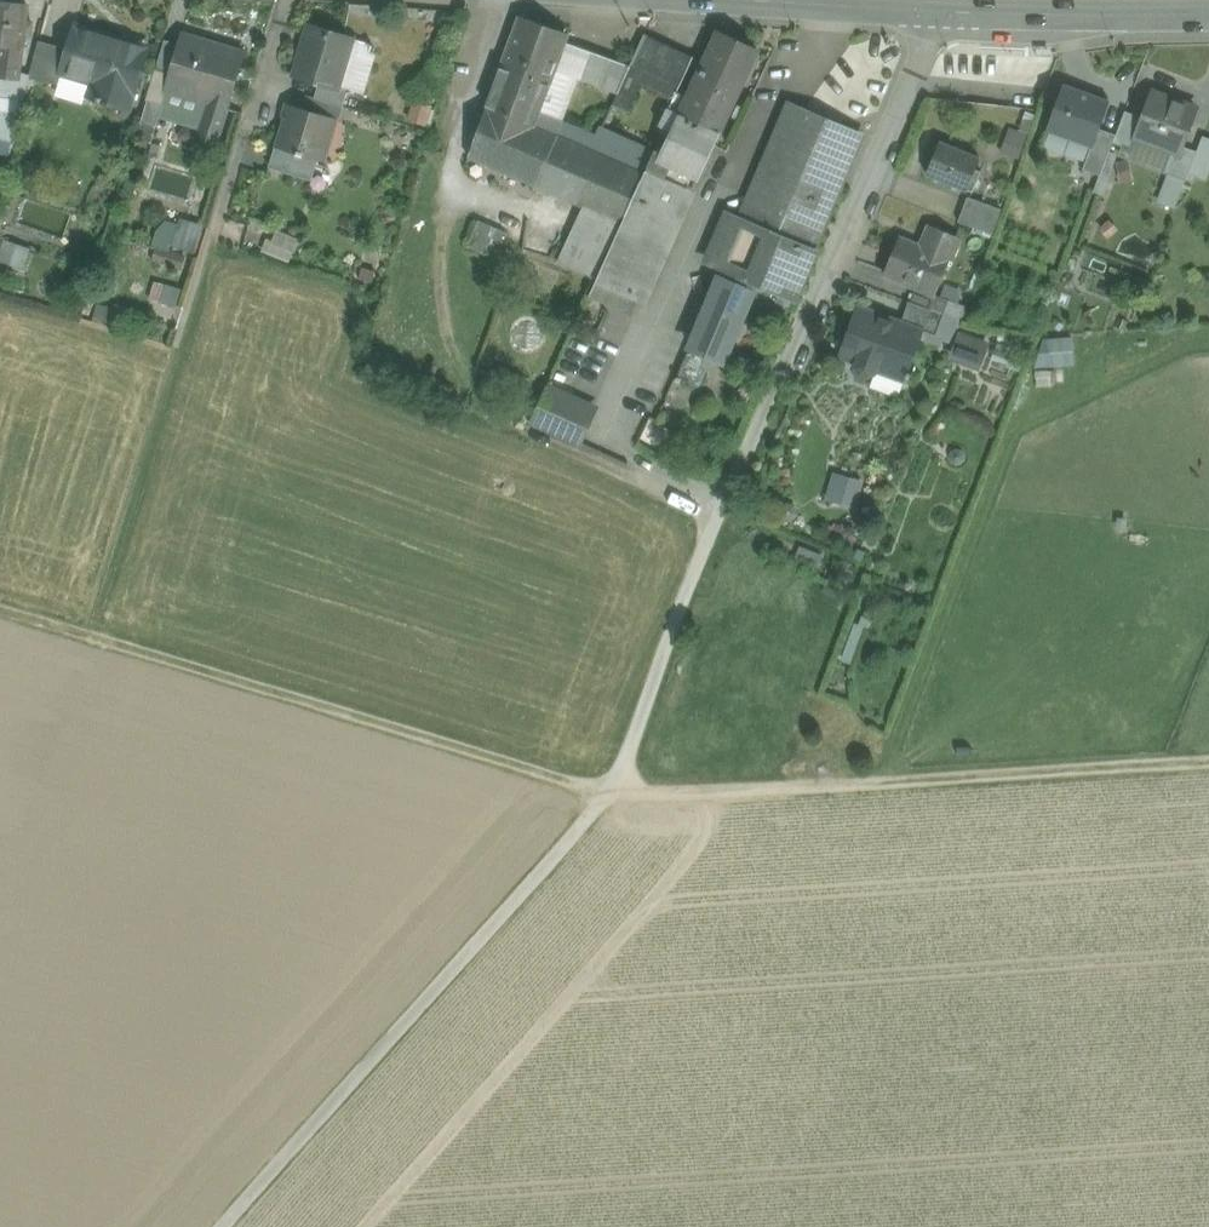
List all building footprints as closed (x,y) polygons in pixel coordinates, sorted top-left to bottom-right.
[(0,3),(0,46),(1,46),(22,49),(28,6),(0,3)] [(569,35),(520,17),(486,109),(535,127),(540,115),(555,71),(566,43),(569,35)] [(352,39),(311,26),(296,76),(320,83),(337,88),(337,86),(351,41),(352,39)] [(146,49),(77,28),(70,51),(63,73),(95,83),(91,96),(129,107),(146,49)] [(241,52),(186,36),(186,33),(185,33),(179,51),(172,74),(167,91),(169,91),(170,89),(210,101),(225,106),(224,108),(226,109),(244,50),(242,50),(241,52)] [(688,99),(680,115),(720,134),(756,52),(718,34),(688,99)] [(694,58),(645,35),(630,67),(618,94),(613,106),(627,113),(646,73),(680,88),(694,58)] [(351,41),(337,86),(348,90),(366,95),(380,50),(351,41)] [(70,51),(39,42),(30,76),(30,78),(59,86),(63,73),(70,51)] [(630,67),(566,43),(555,71),(578,80),(618,94),(630,67)] [(1,46),(0,57),(0,78),(19,80),(20,73),(22,49),(1,46)] [(163,46),(156,69),(172,74),(179,51),(163,46)] [(156,69),(146,101),(149,101),(143,123),(156,127),(167,91),(172,74),(156,69)] [(578,80),(555,71),(540,115),(561,124),(578,80)] [(0,78),(0,92),(25,95),(30,78),(30,76),(20,73),(19,80),(0,78)] [(95,83),(63,73),(59,86),(57,90),(59,93),(68,96),(69,96),(87,101),(90,100),(91,96),(95,83)] [(680,88),(646,73),(627,113),(672,133),(680,115),(688,99),(678,94),(680,88)] [(337,86),(337,88),(320,83),(315,98),(343,107),(348,90),(337,86)] [(1109,102),(1064,86),(1047,132),(1091,148),(1093,148),(1099,130),(1109,102)] [(0,92),(0,140),(12,144),(25,95),(0,92)] [(1196,110),(1153,93),(1143,119),(1136,137),(1136,138),(1172,151),(1179,154),(1182,147),(1196,110)] [(343,107),(315,98),(311,112),(331,118),(331,119),(338,121),(343,107)] [(225,106),(210,101),(198,140),(215,144),(226,109),(224,108),(225,106)] [(430,106),(416,102),(411,120),(425,125),(430,106)] [(311,112),(288,105),(285,116),(289,117),(281,143),(280,147),(309,156),(319,159),(331,119),(331,118),(311,112)] [(535,127),(486,109),(468,158),(512,177),(521,165),(535,127)] [(791,109),(743,221),(771,234),(815,252),(843,185),(841,184),(860,139),(791,109)] [(1116,136),(1113,144),(1101,177),(1094,194),(1106,198),(1125,148),(1131,151),(1136,138),(1136,137),(1143,119),(1125,112),(1116,136)] [(556,136),(645,174),(646,172),(650,162),(597,140),(561,124),(540,115),(535,127),(556,136)] [(720,134),(680,115),(672,133),(662,156),(659,162),(698,179),(714,147),(720,134)] [(1036,120),(1027,116),(1024,125),(1033,129),(1036,120)] [(521,165),(512,177),(534,186),(556,136),(535,127),(521,165)] [(650,162),(654,153),(602,130),(597,140),(650,162)] [(1099,130),(1093,148),(1091,148),(1083,171),(1101,177),(1113,144),(1116,136),(1099,130)] [(1011,131),(1001,158),(1019,165),(1029,138),(1011,131)] [(645,174),(556,136),(534,186),(583,208),(622,224),(645,174)] [(1128,161),(1163,174),(1172,151),(1136,138),(1131,151),(1128,161)] [(1192,166),(1208,172),(1208,140),(1203,138),(1197,152),(1192,166)] [(981,159),(940,142),(926,175),(967,191),(968,191),(974,193),(982,173),(976,171),(981,159)] [(309,156),(280,147),(281,143),(279,143),(272,165),(304,175),(309,156)] [(1179,154),(1172,151),(1163,174),(1170,177),(1186,183),(1188,176),(1192,166),(1197,152),(1182,147),(1179,154)] [(698,179),(659,162),(662,156),(654,152),(654,153),(650,162),(646,172),(692,192),(698,179)] [(1192,166),(1188,176),(1206,183),(1208,175),(1208,172),(1192,166)] [(692,192),(646,172),(645,174),(622,224),(597,280),(638,298),(645,301),(694,193),(692,192)] [(1170,177),(1160,205),(1176,211),(1186,183),(1170,177)] [(1003,211),(968,198),(959,223),(993,236),(1003,211)] [(622,224),(583,208),(558,261),(597,280),(622,224)] [(743,221),(728,215),(708,262),(751,279),(752,280),(771,234),(743,221)] [(505,231),(478,220),(467,247),(494,258),(505,231)] [(171,252),(174,242),(179,228),(162,224),(155,247),(158,248),(171,252)] [(198,232),(179,226),(179,228),(174,242),(193,248),(198,232)] [(959,241),(930,229),(922,249),(898,240),(884,275),(936,296),(959,241)] [(815,252),(771,234),(752,280),(771,288),(782,293),(792,297),(795,298),(815,252)] [(4,241),(0,252),(0,260),(24,268),(31,251),(4,241)] [(154,261),(183,270),(188,256),(171,252),(158,248),(154,261)] [(1081,264),(1070,260),(1066,271),(1077,275),(1081,264)] [(109,273),(100,271),(97,280),(106,283),(109,273)] [(747,289),(719,277),(690,347),(713,357),(716,350),(728,355),(751,302),(754,293),(754,292),(747,289)] [(752,280),(751,279),(747,289),(754,292),(754,293),(751,302),(751,303),(754,301),(760,288),(768,292),(770,291),(771,288),(752,280)] [(638,298),(597,280),(590,296),(631,314),(638,298)] [(1077,288),(1068,285),(1065,294),(1074,297),(1077,288)] [(180,295),(171,292),(164,314),(164,315),(173,318),(180,295)] [(792,297),(782,293),(779,300),(789,304),(792,297)] [(913,296),(910,303),(930,310),(933,303),(913,296)] [(947,316),(961,322),(966,307),(936,296),(933,303),(930,310),(947,316)] [(930,310),(910,303),(902,326),(922,333),(921,334),(938,340),(939,339),(947,316),(930,310)] [(902,326),(858,309),(848,335),(855,337),(850,351),(857,353),(859,358),(856,367),(859,375),(867,378),(875,374),(877,368),(905,379),(906,377),(910,379),(912,374),(907,373),(914,356),(909,354),(916,334),(921,336),(921,334),(922,333),(902,326)] [(961,322),(947,316),(939,339),(953,345),(961,322)] [(1130,322),(1121,318),(1117,327),(1126,331),(1130,322)] [(1076,336),(1044,337),(1045,367),(1077,366),(1076,336)] [(986,348),(963,339),(956,357),(979,366),(986,348)] [(713,357),(690,347),(677,378),(678,378),(681,380),(695,386),(703,382),(704,379),(713,357)] [(524,381),(502,371),(498,380),(520,390),(524,381)] [(594,413),(546,391),(531,422),(580,445),(594,413)] [(861,484),(835,476),(828,501),(842,505),(843,503),(855,506),(861,484)] [(868,550),(859,547),(856,556),(865,559),(868,550)]
